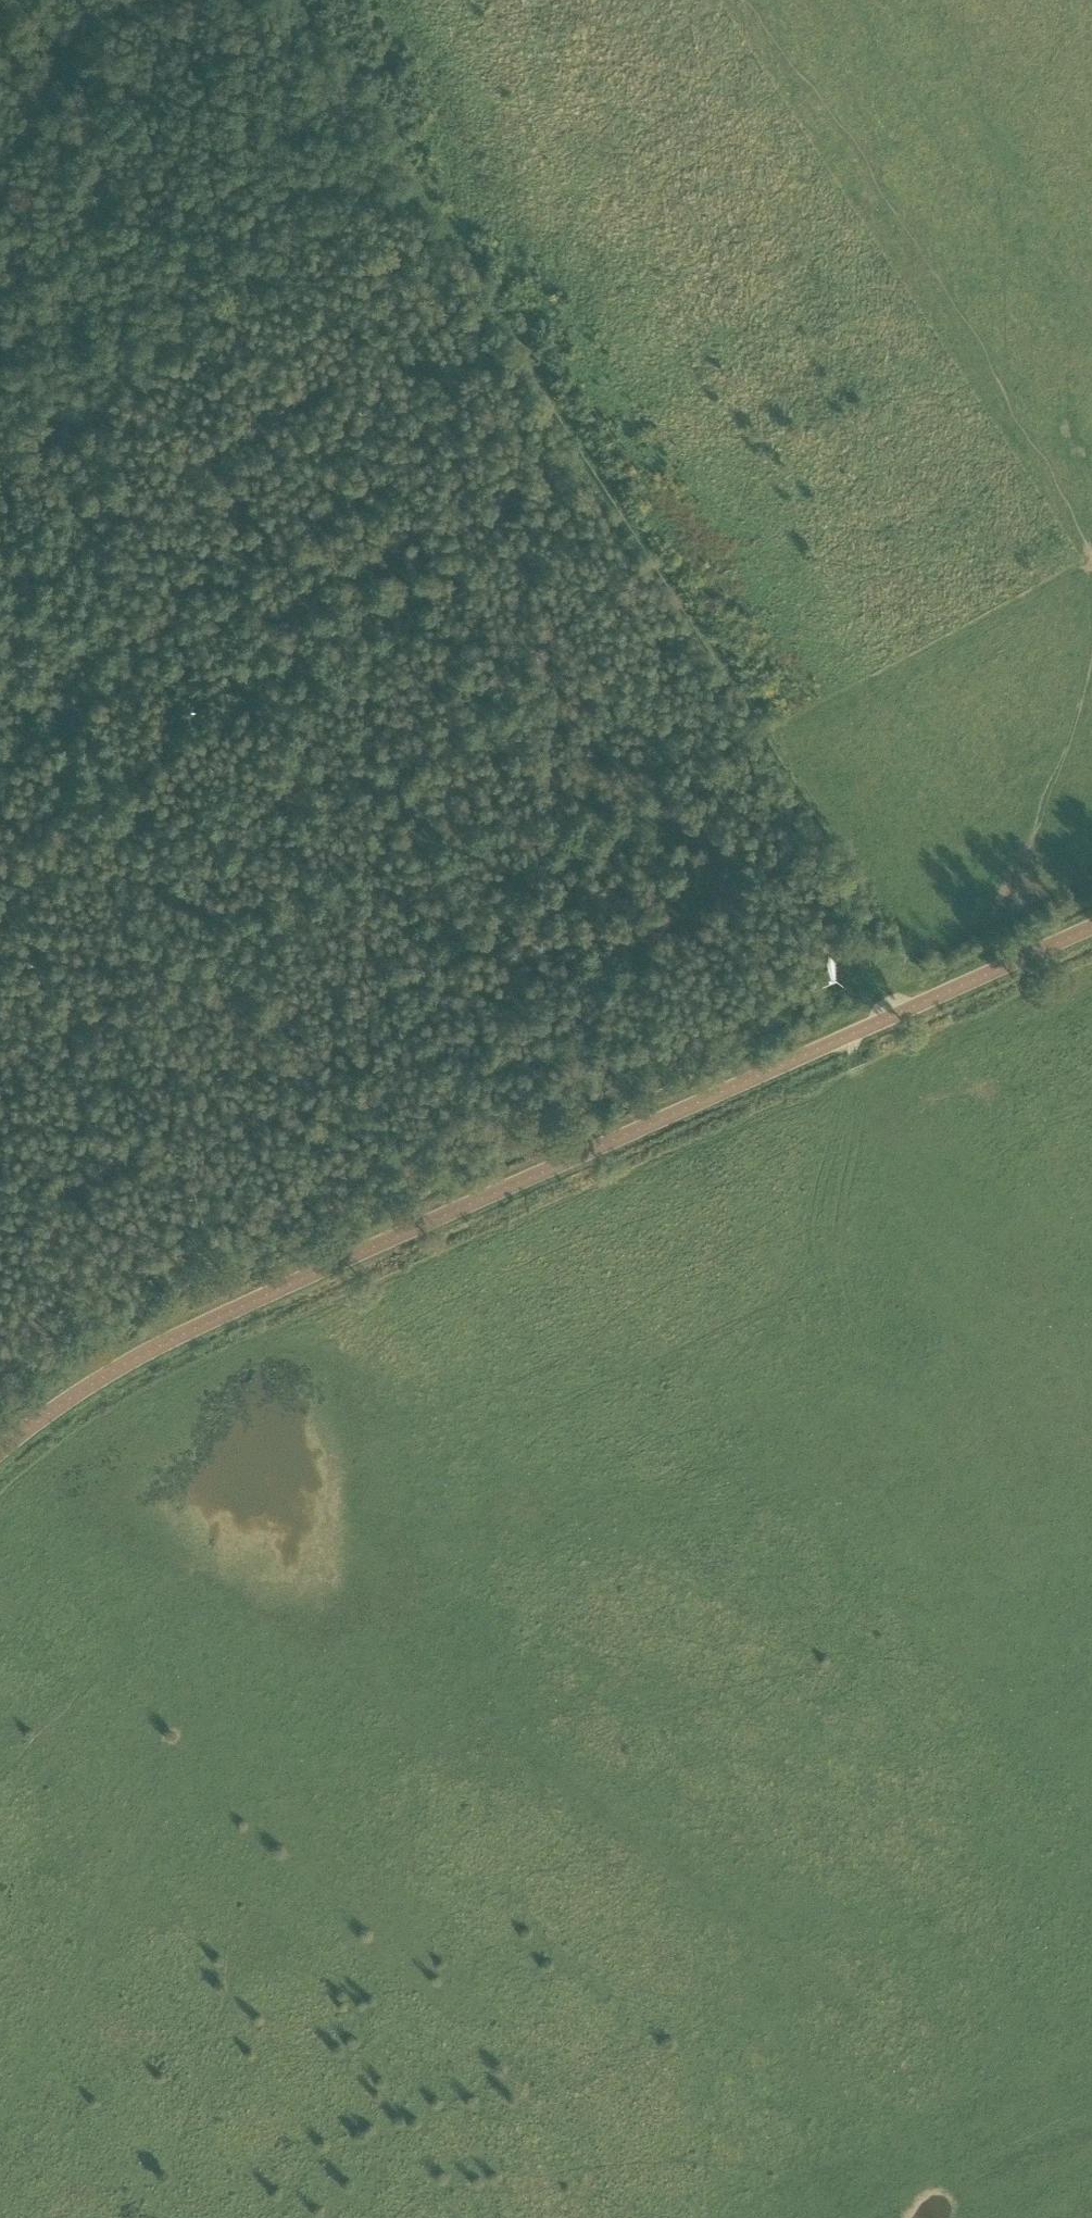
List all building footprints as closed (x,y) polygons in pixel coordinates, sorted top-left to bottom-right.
[(825,970),(829,982),(849,974),(845,963),(825,970)]
